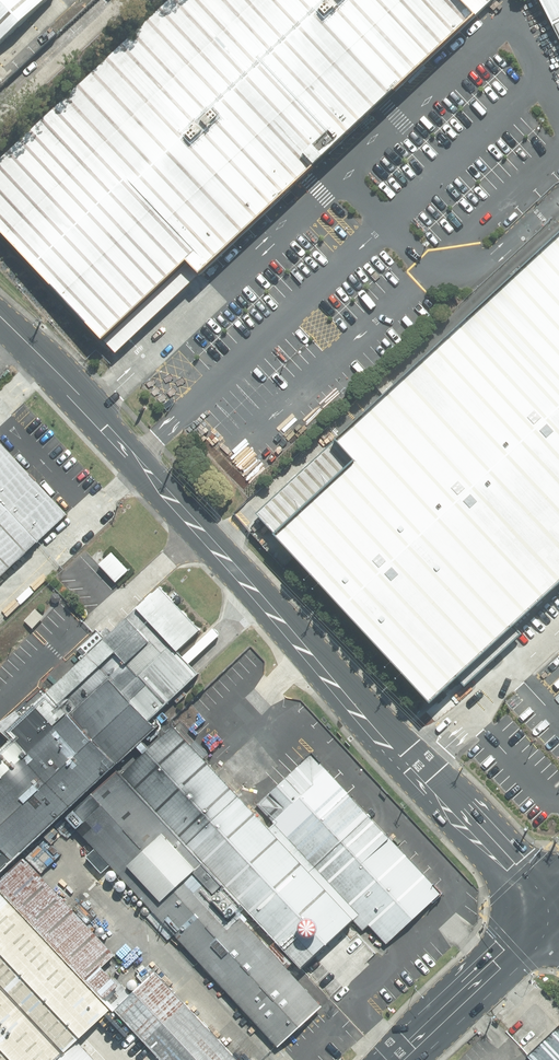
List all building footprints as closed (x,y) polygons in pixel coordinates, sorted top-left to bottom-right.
[(477,13),(464,0),(169,0),(0,161),(0,225),(110,339),(195,258),(207,270),(477,13)] [(46,0),(0,0),(0,44),(46,0)] [(558,21),(558,0),(549,0),(558,21)] [(330,442),(349,463),(310,500),(268,539),(424,705),(471,661),(558,580),(558,233),(330,442)] [(65,518),(0,449),(0,578),(65,518)] [(155,587),(44,690),(40,686),(13,713),(0,723),(0,737),(6,743),(0,748),(0,874),(59,818),(110,771),(153,731),(146,723),(197,676),(176,654),(198,633),(155,587)] [(250,818),(176,737),(167,745),(161,739),(113,783),(201,878),(203,876),(276,954),(269,961),(288,982),(294,977),(301,984),(363,927),(259,815),(257,811),(250,818)] [(310,754),(255,804),(385,944),(439,894),(310,754)] [(198,874),(196,875),(109,781),(57,828),(71,842),(72,841),(273,1058),(318,1017),(283,979),(264,959),(234,926),(240,920),(198,874)] [(112,1006),(132,987),(107,961),(118,951),(27,853),(0,878),(0,886),(112,1006)] [(64,1052),(108,1010),(0,896),(0,985),(64,1052)] [(111,1012),(157,1059),(236,1059),(152,973),(129,995),(111,1012)] [(0,992),(0,1059),(58,1059),(62,1057),(0,992)] [(558,1030),(525,1059),(526,1059),(558,1059),(558,1031),(558,1030)] [(78,1045),(62,1059),(92,1059),(78,1045)]
